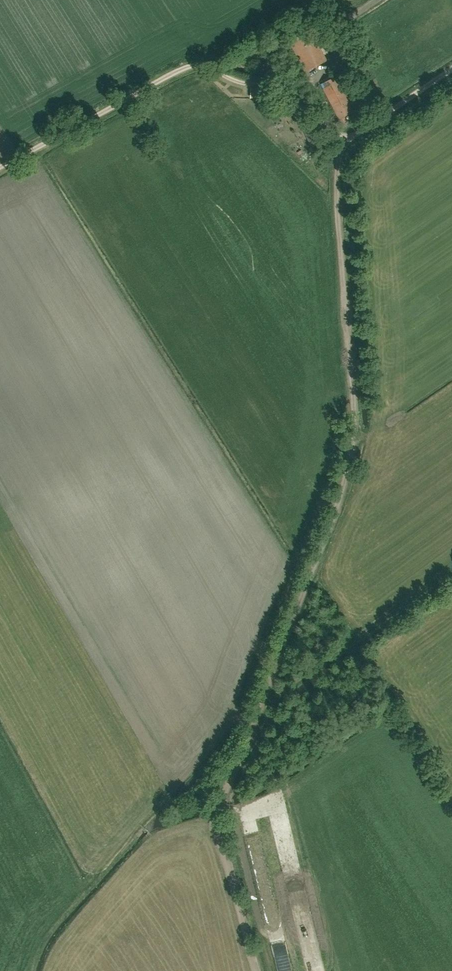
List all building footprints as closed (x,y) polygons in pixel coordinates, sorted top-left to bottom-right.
[(305,72),(326,61),(310,31),(289,42),(305,72)] [(339,120),(353,112),(335,77),(321,84),(339,120)] [(268,99),(269,88),(250,87),(250,98),(268,99)]
